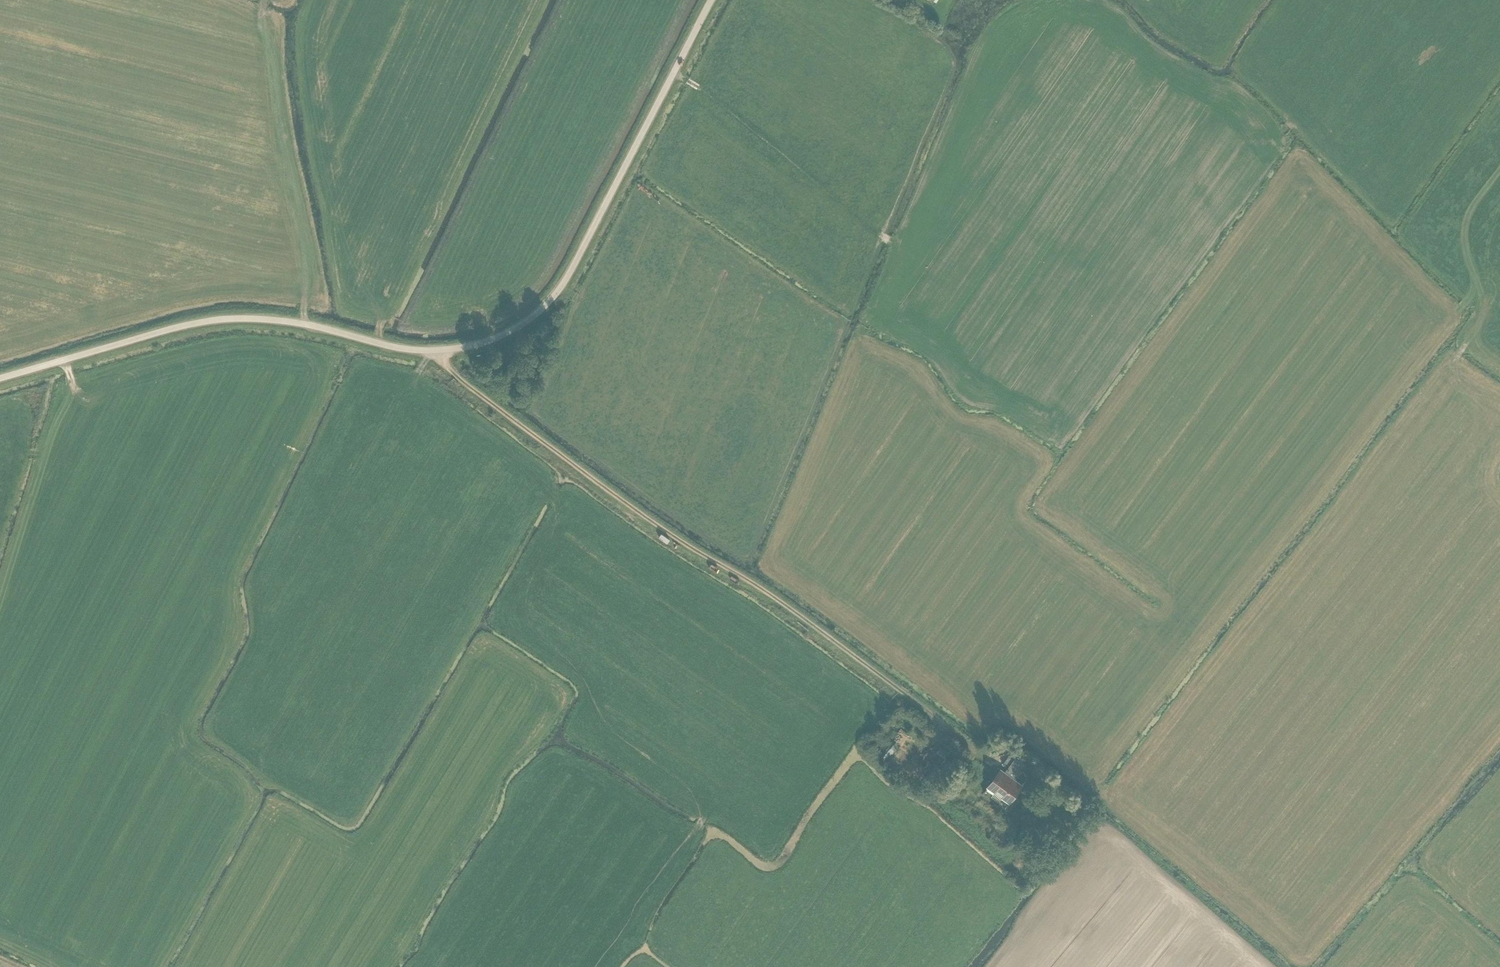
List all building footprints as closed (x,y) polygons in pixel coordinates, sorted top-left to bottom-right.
[(902,741),(904,735),(894,732),(893,738),(902,741)] [(940,740),(935,748),(947,754),(952,746),(940,740)] [(1016,779),(1026,765),(1015,757),(1005,771),(1000,768),(986,787),(995,793),(991,798),(998,803),(1002,798),(1009,804),(1024,785),(1016,779)] [(948,760),(941,769),(948,775),(955,765),(948,760)] [(903,761),(901,764),(913,775),(916,772),(903,761)] [(938,787),(948,775),(941,769),(931,782),(938,787)]
